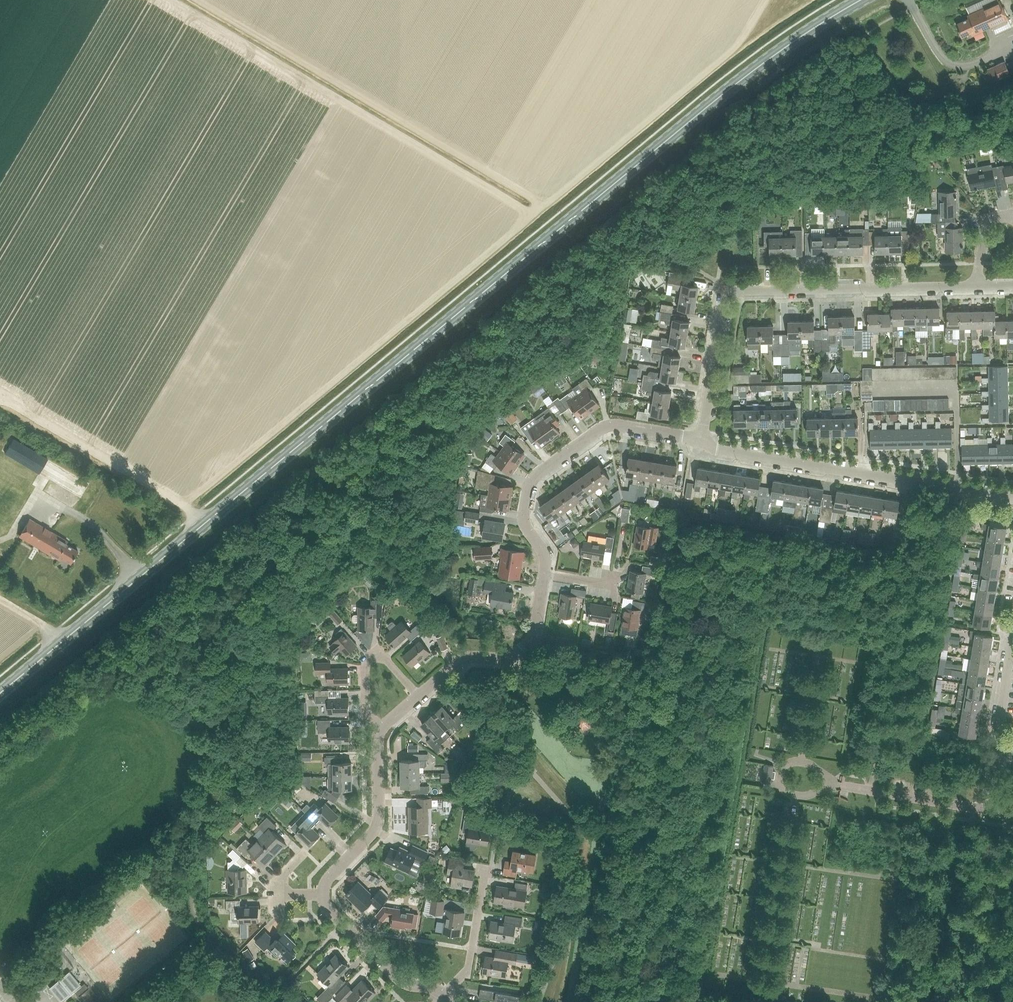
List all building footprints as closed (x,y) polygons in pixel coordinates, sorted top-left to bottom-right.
[(956,24),(962,37),(971,33),(972,35),(1008,19),(1000,1),(967,16),(968,18),(956,24)] [(987,70),(993,82),(1011,74),(1005,62),(987,70)] [(992,167),(991,164),(967,169),(972,190),(976,189),(976,190),(978,190),(977,189),(995,185),(994,181),(1000,180),(998,166),(992,167)] [(1007,183),(1012,182),(1012,165),(1004,167),(1003,165),(998,166),(1000,180),(1006,179),(1007,183)] [(938,223),(956,222),(955,198),(956,198),(956,196),(955,196),(955,192),(939,192),(939,214),(931,214),(931,223),(938,223)] [(915,213),(915,222),(929,222),(928,213),(915,213)] [(938,236),(946,236),(946,252),(962,252),(962,248),(963,248),(963,246),(962,246),(962,228),(958,228),(958,222),(956,222),(938,223),(938,236)] [(888,228),(889,253),(902,253),(902,244),(908,244),(908,231),(901,231),(901,227),(888,228)] [(875,245),(875,253),(889,253),(888,228),(883,228),(883,235),(875,235),(875,231),(869,232),(869,245),(875,245)] [(837,236),(837,254),(850,254),(850,236),(850,229),(845,229),(845,236),(837,236)] [(850,236),(850,254),(863,254),(863,245),(869,245),(869,232),(869,229),(850,229),(850,236)] [(790,237),(783,237),(783,255),(802,255),(802,246),(802,230),(790,231),(790,237)] [(770,255),(783,255),(783,237),(783,231),(764,232),(764,247),(770,246),(770,255)] [(825,254),(824,236),(811,236),(811,233),(805,233),(805,246),(812,246),(812,255),(825,254)] [(825,254),(837,254),(837,236),(824,236),(825,254)] [(681,291),(680,297),(696,299),(697,293),(699,292),(700,289),(698,288),(698,287),(691,286),(692,276),(670,272),(668,284),(673,285),(672,289),(681,291)] [(694,312),(696,299),(680,297),(678,310),(694,312)] [(660,312),(672,314),(673,306),(661,304),(660,312)] [(630,322),(633,309),(624,307),(622,320),(630,322)] [(909,325),(915,324),(915,308),(903,309),(903,325),(903,331),(909,331),(909,325)] [(915,331),(927,330),(927,308),(915,308),(915,324),(915,331)] [(927,330),(931,330),(932,330),(932,324),(939,324),(939,308),(927,308),(927,330)] [(897,325),(903,325),(903,309),(891,309),(891,314),(892,330),(892,331),(897,331),(897,325)] [(953,328),(959,328),(959,311),(947,312),(947,327),(945,327),(946,339),(953,339),(953,328)] [(964,327),(971,327),(971,311),(959,311),(959,328),(960,339),(965,339),(964,327)] [(976,327),(983,327),(983,311),(971,311),(971,327),(972,339),(977,339),(976,327)] [(995,327),(995,321),(995,311),(983,311),(983,327),(983,335),(995,335),(994,327),(995,327)] [(672,314),(660,312),(659,320),(666,321),(665,324),(672,325),(671,332),(687,335),(689,322),(684,321),(685,316),(672,314)] [(862,339),(862,350),(871,350),(871,336),(873,336),(873,330),(880,330),(879,314),(868,314),(868,330),(862,330),(862,339)] [(885,330),(892,330),(891,314),(879,314),(880,330),(880,336),(885,336),(885,330)] [(842,338),(849,338),(855,338),(855,333),(854,316),(842,317),(842,333),(842,338)] [(834,333),(842,333),(842,317),(829,317),(829,339),(821,339),(822,351),(830,351),(830,342),(834,342),(834,333)] [(795,338),(801,338),(801,321),(788,322),(789,344),(781,344),(781,356),(789,356),(789,348),(795,348),(795,338)] [(814,321),(801,321),(801,338),(808,337),(808,347),(814,347),(814,351),(822,351),(821,339),(814,340),(814,321)] [(1006,321),(995,321),(995,327),(994,327),(995,335),(995,343),(1000,343),(1000,337),(1007,337),(1006,321)] [(621,323),(618,341),(625,342),(626,335),(629,335),(631,324),(621,323)] [(760,326),(747,326),(748,343),(748,349),(754,349),(754,343),(760,342),(760,350),(761,350),(760,342),(760,326)] [(773,344),(773,334),(773,326),(760,326),(760,342),(761,350),(773,350),(773,356),(781,356),(781,344),(773,344)] [(687,335),(671,332),(670,338),(661,337),(660,341),(652,339),(651,347),(663,349),(673,351),(674,345),(685,347),(687,335)] [(641,346),(651,346),(652,338),(642,337),(641,346)] [(862,339),(854,339),(854,351),(862,350),(862,339)] [(663,349),(651,347),(650,355),(653,355),(652,360),(659,361),(658,367),(662,367),(678,370),(680,357),(672,356),(673,351),(663,349)] [(955,362),(955,354),(943,354),(943,363),(955,362)] [(904,356),(904,364),(916,364),(916,356),(904,356)] [(989,380),(1007,380),(1007,366),(988,366),(988,378),(981,378),(982,382),(989,382),(989,380)] [(662,367),(661,373),(650,371),(649,372),(648,373),(648,375),(643,374),(642,382),(665,386),(666,381),(676,382),(678,370),(662,367)] [(749,375),(749,382),(761,382),(761,374),(749,375)] [(573,390),(589,412),(599,405),(589,391),(593,388),(586,378),(572,388),(573,390)] [(989,394),(1008,393),(1007,380),(989,380),(989,382),(989,391),(982,392),(982,395),(989,395),(989,394)] [(654,396),(653,402),(669,405),(671,392),(664,391),(665,386),(642,382),(641,390),(647,391),(647,395),(654,396)] [(746,386),(733,386),(733,396),(739,396),(739,392),(746,392),(746,386)] [(573,390),(560,399),(567,409),(571,407),(580,419),(589,412),(573,390)] [(989,407),(1008,407),(1008,393),(989,394),(989,395),(989,405),(982,405),(982,409),(989,409),(989,407)] [(555,418),(561,414),(552,401),(547,405),(548,408),(534,418),(538,424),(550,440),(560,433),(555,428),(560,424),(555,418)] [(796,409),(789,409),(789,401),(783,401),(783,402),(784,409),(784,426),(797,425),(796,409)] [(651,415),(667,418),(669,405),(653,402),(652,409),(645,408),(645,412),(637,410),(636,419),(648,421),(649,414),(651,415)] [(784,426),(784,409),(783,402),(771,402),(771,405),(771,426),(784,426)] [(759,409),(753,410),(753,404),(746,404),(746,410),(747,426),(759,426),(759,409)] [(734,427),(747,426),(746,410),(740,410),(740,405),(734,405),(734,427)] [(759,426),(771,426),(771,405),(758,405),(759,409),(759,426)] [(506,407),(501,413),(512,423),(517,417),(506,407)] [(989,407),(989,409),(989,418),(982,418),(982,422),(990,422),(990,421),(1008,420),(1008,407),(989,407)] [(858,434),(857,418),(851,418),(851,410),(845,410),(845,411),(845,418),(845,435),(858,434)] [(845,435),(845,418),(845,411),(832,412),(832,418),(833,435),(845,435)] [(807,435),(820,435),(820,418),(807,419),(807,435)] [(820,435),(833,435),(832,418),(820,418),(820,435)] [(938,429),(938,447),(952,447),(951,428),(940,428),(940,421),(936,422),(936,428),(938,429)] [(550,440),(538,424),(533,428),(529,422),(520,428),(528,439),(533,436),(541,447),(550,440)] [(910,429),(909,429),(899,429),(899,422),(895,422),(895,429),(897,429),(897,448),(911,448),(910,429)] [(924,429),(922,429),(913,429),(913,422),(909,422),(909,429),(910,429),(911,448),(924,447),(924,429)] [(938,429),(936,428),(926,429),(926,422),(922,422),(922,429),(924,429),(924,447),(938,447),(938,429)] [(884,429),(882,430),(873,430),(872,423),(868,423),(869,430),(870,430),(870,449),(884,448),(884,429)] [(897,429),(895,429),(886,429),(886,423),(882,423),(882,430),(884,429),(884,448),(897,448),(897,429)] [(501,453),(517,464),(524,455),(512,446),(515,442),(505,435),(499,443),(505,447),(501,453)] [(1002,444),(1001,444),(991,445),(991,437),(987,438),(987,445),(989,445),(989,463),(1003,463),(1002,444)] [(1005,444),(1005,437),(1001,437),(1001,444),(1002,444),(1003,463),(1012,463),(1012,444),(1005,444)] [(976,445),(974,445),(965,445),(964,438),(960,438),(960,445),(962,445),(962,464),(976,464),(976,445)] [(989,445),(987,445),(978,445),(978,438),(974,438),(974,445),(976,445),(976,464),(989,463),(989,445)] [(9,446),(4,454),(39,474),(44,465),(9,446)] [(510,474),(517,464),(501,453),(497,458),(491,454),(485,462),(495,469),(498,465),(510,474)] [(637,478),(640,461),(634,459),(634,456),(630,455),(626,476),(633,478),(632,480),(633,481),(633,486),(637,486),(638,478),(637,478)] [(650,481),(653,463),(646,461),(647,458),(641,457),(640,461),(637,478),(638,478),(644,479),(644,481),(644,483),(644,487),(649,488),(650,481)] [(661,483),(664,465),(658,464),(658,460),(653,459),(653,463),(650,481),(656,482),(656,483),(657,485),(656,490),(661,490),(662,483),(661,483)] [(661,483),(662,483),(668,484),(668,485),(669,487),(668,491),(673,492),(677,467),(670,466),(670,462),(665,461),(664,465),(661,483)] [(600,486),(599,487),(604,493),(608,490),(605,487),(605,485),(604,484),(610,479),(597,462),(593,465),(595,468),(589,472),(600,486)] [(710,470),(698,468),(694,491),(700,492),(701,485),(708,486),(710,470)] [(600,486),(589,472),(587,469),(583,472),(585,475),(580,479),(590,493),(589,494),(594,500),(598,497),(596,494),(595,492),(594,490),(599,487),(600,486)] [(490,496),(509,498),(511,487),(494,484),(495,475),(478,470),(476,487),(491,490),(490,496)] [(710,470),(708,486),(707,493),(712,494),(713,487),(720,488),(723,472),(710,470)] [(732,490),(735,474),(723,472),(720,488),(719,495),(724,496),(726,489),(732,490)] [(747,476),(735,474),(731,497),(737,498),(738,491),(745,492),(747,476)] [(590,493),(580,479),(578,476),(574,479),(576,482),(570,486),(580,501),(579,501),(584,507),(588,504),(586,502),(586,500),(584,498),(589,494),(590,493)] [(760,478),(747,476),(744,498),(749,499),(750,493),(757,494),(757,496),(758,497),(755,511),(762,512),(766,487),(759,486),(760,478)] [(772,488),(766,487),(762,512),(767,513),(769,502),(776,503),(777,498),(784,499),(786,483),(773,481),(772,488)] [(688,482),(685,497),(691,498),(693,483),(688,482)] [(580,501),(570,486),(567,483),(563,486),(566,489),(560,493),(570,508),(569,508),(574,514),(578,511),(575,508),(575,507),(574,505),(579,501),(580,501)] [(794,507),(798,485),(786,483),(784,499),(783,505),(788,506),(794,507)] [(808,503),(811,487),(798,485),(794,507),(800,508),(801,502),(808,503)] [(823,489),(811,487),(808,503),(807,509),(812,510),(814,504),(821,505),(823,489)] [(570,508),(560,493),(558,490),(554,493),(556,496),(550,500),(561,514),(560,515),(564,521),(568,518),(566,516),(566,513),(564,512),(569,508),(570,508)] [(846,514),(847,509),(849,493),(837,491),(834,509),(833,509),(832,512),(846,514)] [(859,511),(862,495),(849,493),(847,509),(859,511)] [(490,496),(483,495),(480,511),(492,513),(493,508),(508,510),(509,498),(490,496)] [(871,513),(874,497),(862,495),(859,511),(871,513)] [(561,514),(550,500),(548,497),(544,500),(546,503),(540,507),(555,528),(558,525),(556,522),(556,520),(555,519),(560,515),(561,514)] [(884,515),(886,499),(874,497),(871,513),(884,515)] [(899,501),(886,499),(884,515),(883,521),(888,522),(889,516),(896,518),(899,501)] [(825,523),(827,508),(821,507),(819,522),(825,523)] [(620,522),(627,523),(629,509),(622,508),(620,522)] [(831,524),(832,512),(833,509),(827,508),(825,523),(831,524)] [(466,512),(465,521),(478,523),(480,514),(466,512)] [(896,532),(901,533),(904,518),(898,517),(896,532)] [(29,519),(19,536),(60,560),(62,558),(70,563),(78,551),(66,544),(67,541),(29,519)] [(485,522),(483,536),(503,539),(505,525),(485,522)] [(1004,541),(1006,528),(982,524),(981,529),(988,530),(987,538),(1004,541)] [(455,526),(455,538),(469,538),(469,526),(455,526)] [(634,546),(648,549),(649,543),(655,544),(658,528),(651,527),(651,529),(637,527),(634,546)] [(612,553),(614,539),(607,537),(605,546),(584,542),(582,556),(595,558),(594,559),(604,561),(605,552),(612,553)] [(1002,553),(1004,541),(987,538),(985,550),(1002,553)] [(492,558),(491,548),(475,549),(476,559),(492,558)] [(520,579),(524,553),(503,549),(499,576),(520,579)] [(1000,566),(1002,553),(985,550),(983,563),(1000,566)] [(965,567),(975,569),(976,562),(966,561),(965,567)] [(1000,566),(983,563),(977,562),(976,567),(982,568),(981,575),(998,578),(1000,566)] [(655,576),(657,568),(643,566),(642,573),(631,571),(628,591),(642,593),(645,574),(655,576)] [(996,590),(998,578),(981,575),(974,574),(973,579),(980,580),(979,588),(996,590)] [(470,578),(468,594),(475,595),(478,579),(470,578)] [(501,583),(486,581),(478,580),(477,587),(485,588),(484,592),(493,594),(491,605),(512,608),(514,593),(500,590),(501,583)] [(996,590),(979,588),(973,587),(972,592),(978,593),(977,600),(994,603),(996,590)] [(585,598),(586,591),(572,588),(570,595),(561,594),(560,603),(561,603),(559,616),(573,618),(576,597),(585,598)] [(358,623),(358,631),(374,631),(374,613),(382,613),(381,597),(371,597),(371,608),(358,608),(358,615),(353,615),(352,617),(352,622),(353,623),(358,623)] [(632,608),(625,607),(622,627),(621,633),(629,634),(630,628),(637,629),(640,616),(642,617),(645,603),(633,600),(632,608)] [(992,615),(994,603),(977,600),(975,612),(992,615)] [(614,633),(618,613),(611,612),(611,607),(592,604),(589,619),(608,622),(607,631),(614,633)] [(341,621),(333,611),(329,615),(337,624),(341,621)] [(990,628),(992,615),(975,612),(973,625),(990,628)] [(402,621),(397,625),(394,622),(392,621),(391,622),(390,622),(389,623),(388,625),(387,625),(388,627),(391,630),(385,636),(395,647),(407,636),(411,641),(415,637),(423,631),(418,624),(410,631),(402,621)] [(335,653),(340,650),(345,656),(355,646),(344,633),(343,633),(340,629),(335,634),(338,638),(333,642),(333,643),(329,646),(335,653)] [(990,649),(993,636),(976,634),(976,631),(970,630),(969,638),(974,639),(973,647),(990,649)] [(447,649),(442,636),(437,638),(442,651),(447,649)] [(415,637),(411,641),(415,646),(403,656),(412,667),(421,658),(422,658),(423,659),(430,653),(415,637)] [(988,662),(990,649),(973,647),(971,659),(988,662)] [(986,674),(988,662),(971,659),(969,671),(986,674)] [(328,684),(348,684),(348,668),(330,668),(330,662),(316,662),(316,673),(327,673),(328,684)] [(984,687),(986,674),(969,671),(964,670),(962,683),(984,687)] [(982,699),(984,687),(962,683),(960,683),(960,687),(966,688),(965,696),(958,695),(982,699)] [(348,698),(329,698),(329,690),(315,690),(315,703),(328,703),(328,714),(348,714),(348,698)] [(980,712),(982,699),(958,695),(957,700),(964,701),(963,708),(956,707),(955,708),(980,712)] [(432,715),(444,729),(451,723),(458,731),(466,723),(458,713),(452,718),(442,706),(432,715)] [(979,724),(980,712),(955,708),(955,712),(962,713),(961,721),(979,724)] [(439,734),(444,729),(432,715),(422,724),(432,736),(427,741),(438,754),(444,749),(440,744),(444,740),(439,734)] [(392,724),(395,728),(404,723),(401,719),(392,724)] [(348,727),(330,727),(329,720),(318,720),(318,732),(329,732),(329,743),(349,742),(348,727)] [(976,737),(979,724),(961,721),(959,734),(976,737)] [(611,736),(611,726),(603,726),(603,736),(611,736)] [(929,727),(928,733),(940,735),(941,729),(929,727)] [(426,765),(426,760),(428,760),(428,754),(413,754),(413,760),(401,761),(401,774),(419,773),(419,767),(425,767),(426,765)] [(352,776),(352,763),(339,763),(339,757),(325,757),(325,763),(328,763),(329,776),(352,776)] [(762,779),(761,784),(770,785),(774,764),(765,763),(762,779)] [(414,786),(414,793),(429,793),(428,786),(420,786),(419,773),(401,774),(402,787),(414,786)] [(352,789),(352,776),(329,776),(329,789),(352,789)] [(325,789),(322,795),(334,803),(338,797),(325,789)] [(293,790),(289,795),(293,799),(298,794),(293,790)] [(427,807),(432,807),(431,798),(417,798),(418,807),(409,807),(409,833),(428,833),(427,807)] [(302,809),(305,813),(317,824),(321,819),(328,826),(338,816),(325,803),(320,809),(314,803),(311,807),(307,803),(302,809)] [(312,828),(317,824),(305,813),(296,822),(302,827),(297,833),(310,846),(319,835),(312,828)] [(475,830),(476,824),(477,817),(465,815),(462,832),(468,833),(466,845),(469,848),(472,849),(476,847),(476,843),(487,845),(490,832),(475,830)] [(258,839),(275,854),(283,846),(284,846),(286,844),(272,831),(276,826),(267,817),(258,826),(264,833),(258,839)] [(275,854),(258,839),(253,845),(246,838),(237,848),(246,857),(251,852),(265,866),(267,864),(266,863),(274,855),(275,855),(275,854)] [(423,862),(428,852),(413,845),(410,852),(399,846),(397,851),(391,848),(385,861),(408,872),(414,858),(423,862)] [(233,849),(228,854),(233,859),(228,864),(228,870),(227,870),(227,880),(228,880),(229,892),(246,892),(246,870),(234,870),(234,867),(238,863),(236,861),(240,856),(233,849)] [(533,872),(536,855),(513,851),(511,862),(505,861),(503,874),(516,876),(517,869),(533,872)] [(473,878),(474,870),(461,868),(462,861),(450,859),(448,873),(453,874),(451,886),(461,888),(462,884),(470,885),(471,878),(473,878)] [(375,886),(380,880),(370,871),(365,877),(375,886)] [(377,907),(387,897),(380,890),(373,897),(358,882),(346,895),(362,911),(371,901),(377,907)] [(524,907),(525,896),(527,884),(515,882),(514,889),(497,886),(494,902),(504,903),(503,907),(513,908),(514,905),(524,907)] [(463,920),(464,913),(443,909),(444,901),(432,899),(430,912),(446,915),(443,933),(460,935),(462,920),(463,920)] [(238,922),(258,921),(258,906),(240,907),(240,900),(226,901),(226,912),(238,912),(238,922)] [(418,914),(414,914),(414,913),(403,912),(403,910),(384,907),(376,915),(383,921),(387,916),(393,917),(391,924),(411,927),(416,928),(418,914)] [(522,918),(506,915),(504,923),(491,921),(490,928),(489,928),(489,930),(490,930),(489,938),(512,942),(515,926),(521,927),(522,918)] [(265,940),(261,936),(261,935),(255,941),(264,950),(268,947),(277,956),(279,953),(288,962),(295,954),(291,949),(296,943),(285,932),(275,943),(268,936),(265,940)] [(331,954),(341,954),(341,946),(331,946),(331,954)] [(254,958),(248,948),(242,951),(249,962),(254,958)] [(499,959),(494,958),(485,956),(483,973),(505,977),(508,963),(515,964),(517,954),(501,951),(499,959)] [(342,973),(348,967),(336,955),(317,973),(330,985),(317,997),(322,1001),(328,1001),(330,999),(333,996),(332,995),(346,981),(345,980),(344,981),(339,976),(342,973)] [(74,991),(81,986),(69,971),(48,988),(60,1001),(62,1001),(74,991)] [(347,985),(336,997),(341,1001),(344,1001),(348,999),(351,1001),(366,1001),(375,993),(362,980),(352,990),(347,985)] [(81,986),(74,991),(78,996),(88,988),(84,983),(81,986)] [(521,996),(480,989),(479,998),(501,1001),(520,1001),(521,996)]
